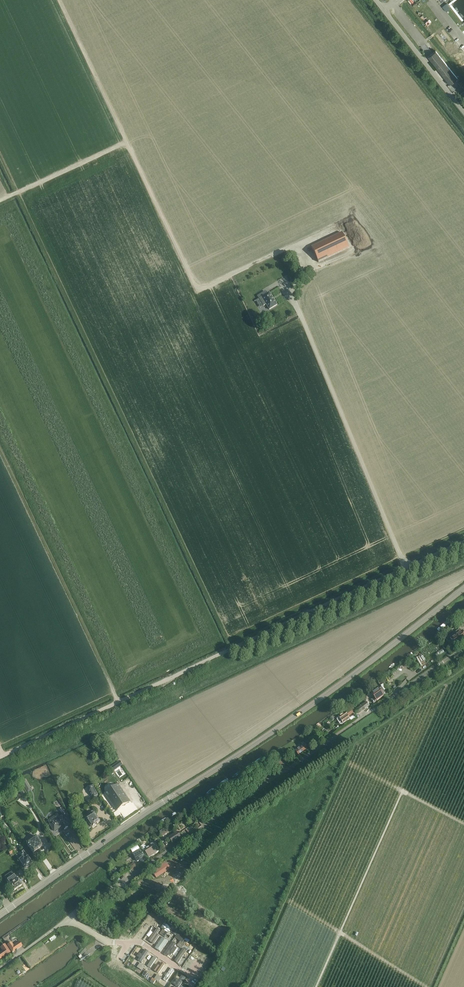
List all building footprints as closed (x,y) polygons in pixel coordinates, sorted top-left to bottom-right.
[(447,3),(442,7),(446,11),(451,8),(448,4),(447,3)] [(428,57),(449,85),(457,78),(436,51),(428,57)] [(312,248),(319,262),(349,248),(342,233),(312,248)] [(269,293),(259,299),(264,306),(266,305),(269,310),(277,305),(269,293)] [(285,330),(278,334),(281,339),(288,335),(285,330)] [(463,641),(463,635),(462,632),(460,629),(456,632),(457,635),(451,639),(456,646),(463,641)] [(381,687),(379,689),(378,689),(372,694),(374,698),(371,700),(374,703),(383,696),(382,695),(385,693),(381,687)] [(339,717),(337,718),(337,720),(340,724),(342,725),(350,719),(348,716),(353,713),(351,710),(346,713),(345,712),(338,717),(339,717)] [(299,756),(308,749),(305,744),(296,751),(299,756)] [(25,780),(21,782),(26,789),(29,787),(25,780)] [(117,811),(120,809),(130,802),(127,798),(118,784),(105,793),(117,811)] [(93,785),(88,787),(89,789),(88,790),(92,797),(93,796),(94,799),(99,797),(93,785)] [(22,787),(18,789),(22,797),(26,795),(22,787)] [(89,824),(86,826),(89,830),(91,828),(93,829),(96,827),(96,825),(100,822),(98,818),(93,811),(90,813),(91,816),(86,819),(89,824)] [(58,814),(49,821),(51,824),(50,825),(55,831),(56,831),(60,828),(62,826),(65,830),(68,827),(66,824),(67,823),(62,816),(60,818),(58,814)] [(177,832),(169,838),(172,843),(181,837),(177,832)] [(26,843),(30,849),(33,853),(33,854),(33,853),(35,852),(37,853),(38,854),(41,851),(42,850),(41,848),(43,847),(40,842),(36,836),(26,843)] [(143,852),(145,851),(149,857),(156,853),(155,853),(158,851),(157,850),(158,849),(154,843),(150,845),(151,846),(147,848),(147,847),(143,846),(141,847),(143,852)] [(133,854),(134,856),(137,862),(140,860),(141,862),(146,859),(140,850),(133,854)] [(19,860),(22,864),(25,868),(32,863),(29,859),(23,851),(22,852),(23,854),(21,856),(23,858),(19,860)] [(168,860),(152,871),(157,878),(170,868),(169,867),(172,865),(168,860)] [(10,885),(11,887),(14,891),(22,886),(19,881),(18,879),(23,876),(20,870),(13,874),(14,875),(7,880),(10,885)] [(164,924),(161,928),(163,930),(166,931),(168,933),(171,929),(164,924)] [(160,931),(157,929),(148,941),(153,944),(160,936),(157,934),(160,931)] [(176,936),(175,938),(180,942),(182,943),(186,938),(178,933),(176,936)] [(168,941),(162,937),(155,948),(160,952),(168,941)] [(7,945),(12,952),(22,946),(19,942),(13,945),(11,942),(7,945)] [(176,945),(172,942),(164,954),(167,957),(170,953),(173,955),(177,949),(174,947),(176,945)] [(0,953),(0,960),(11,952),(5,944),(0,948),(2,951),(0,953)] [(138,960),(141,963),(149,952),(145,949),(141,955),(139,953),(137,956),(139,958),(138,960)] [(188,954),(182,950),(175,961),(181,965),(188,954)] [(157,958),(154,956),(147,966),(150,968),(157,958)] [(157,965),(153,971),(159,975),(165,965),(162,963),(159,966),(157,965)] [(174,970),(171,968),(164,980),(166,982),(174,970)] [(182,975),(178,980),(175,978),(171,983),(177,986),(179,986),(185,978),(182,975)]
